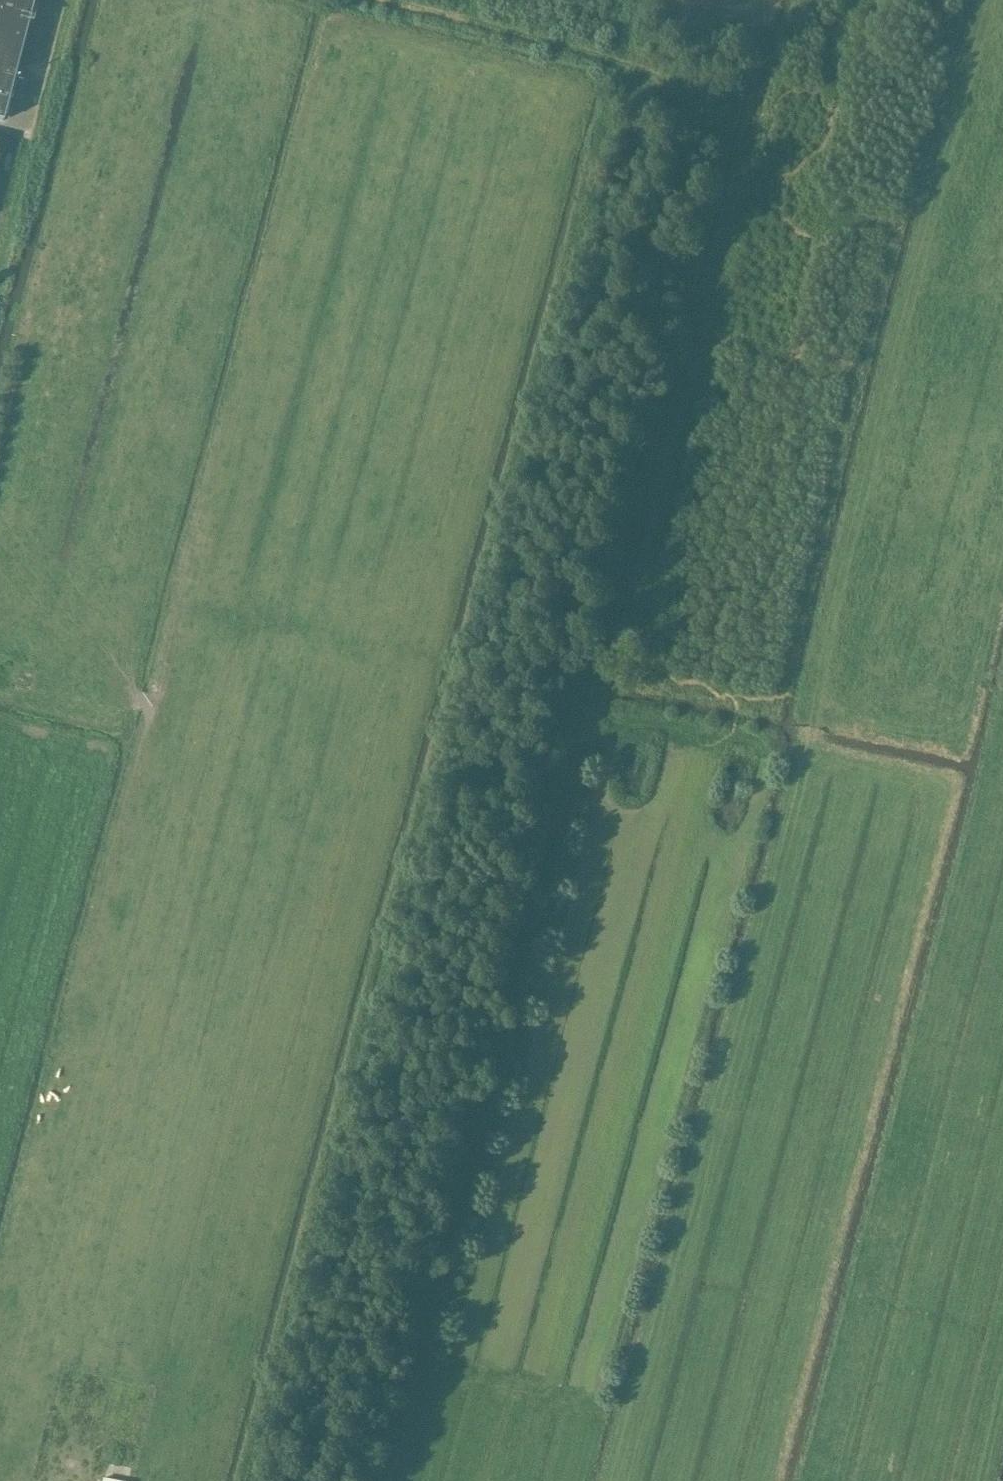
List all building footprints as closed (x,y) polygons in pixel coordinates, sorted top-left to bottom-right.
[(2,122),(33,0),(0,0),(0,121),(2,122)] [(113,1467),(112,1479),(129,1480),(130,1468),(113,1467)]
